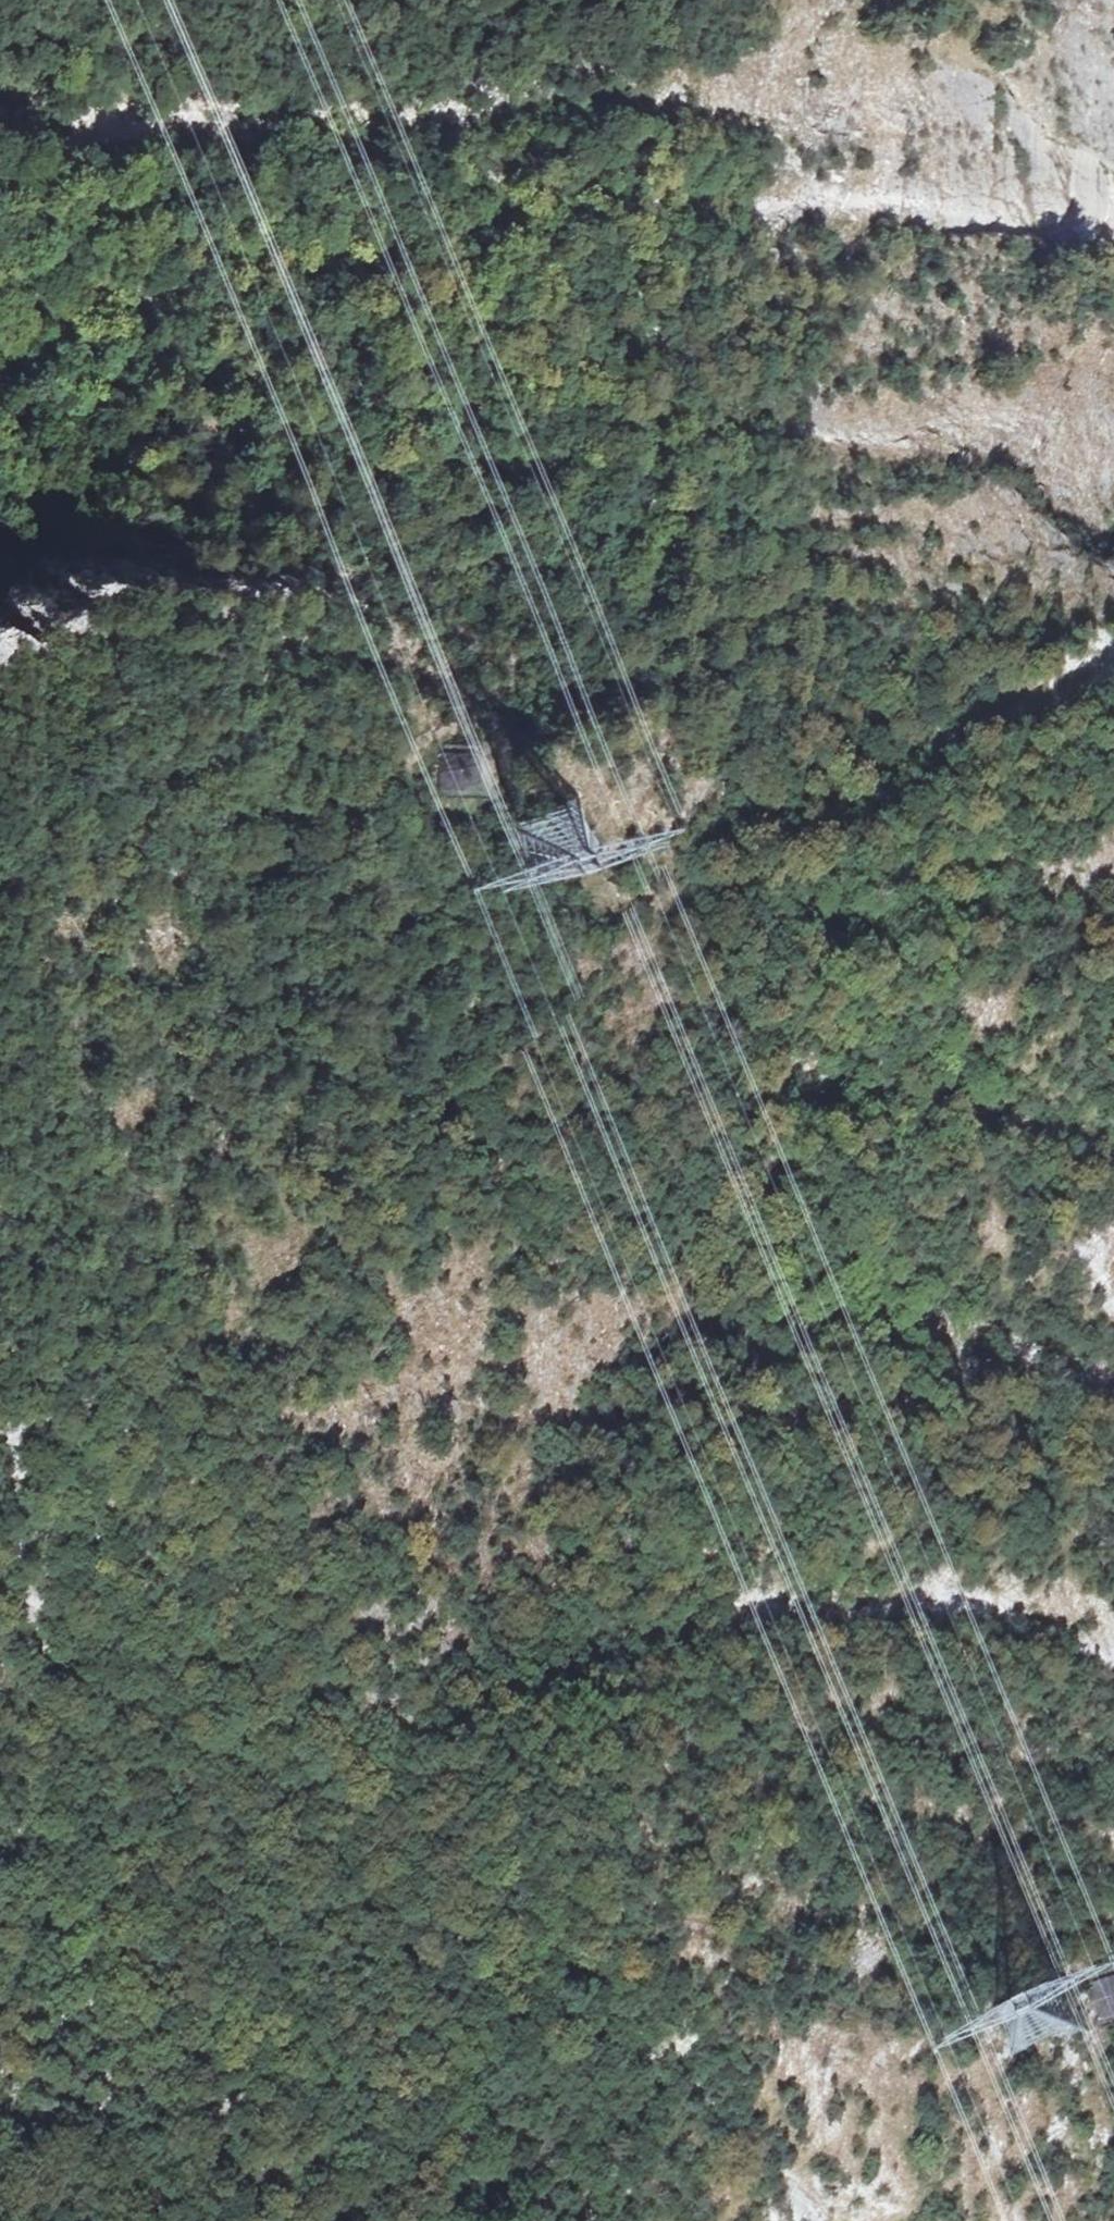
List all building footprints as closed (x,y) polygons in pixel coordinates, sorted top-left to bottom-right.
[(1093,1980),(1105,2014),(1113,2011),(1113,1973),(1093,1980)]
